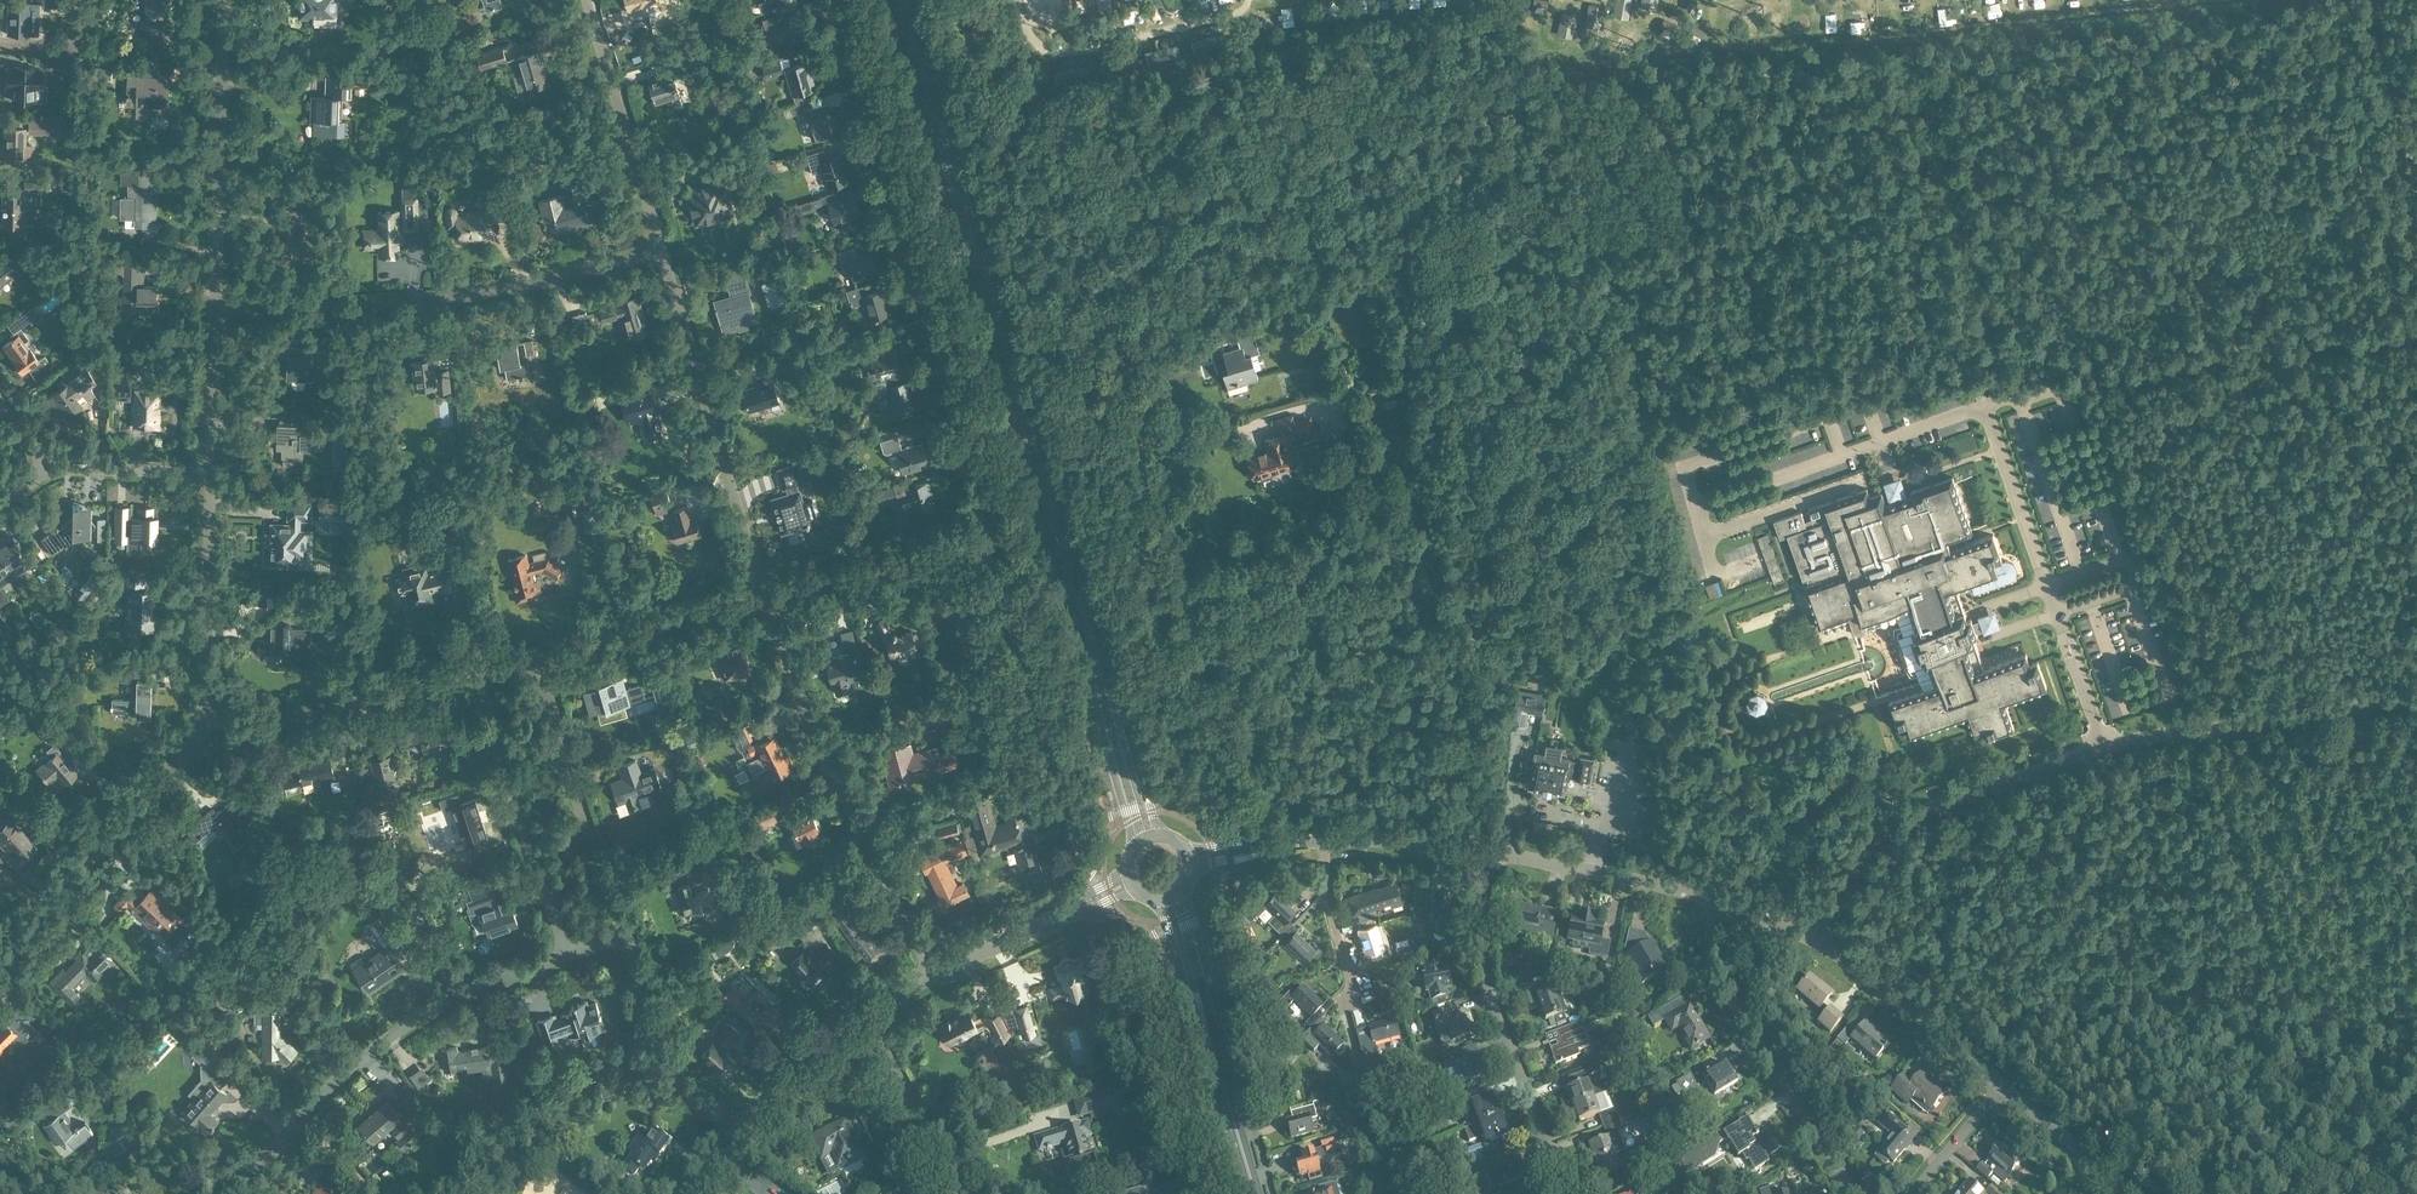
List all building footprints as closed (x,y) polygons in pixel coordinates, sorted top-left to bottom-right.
[(148,0),(146,0),(146,15),(163,16),(164,1),(162,1),(162,0),(148,0)] [(299,4),(303,4),(302,18),(314,19),(314,15),(336,15),(336,0),(299,0),(299,4)] [(353,0),(337,0),(336,16),(352,16),(353,0)] [(485,6),(490,8),(498,6),(501,1),(500,0),(483,0),(485,6)] [(659,8),(657,0),(625,0),(629,12),(646,7),(647,11),(659,8)] [(786,5),(785,0),(766,0),(766,1),(759,3),(761,12),(767,11),(786,5)] [(1613,17),(1628,19),(1631,0),(1615,0),(1613,17)] [(1641,7),(1656,9),(1657,0),(1642,0),(1641,7)] [(8,3),(7,22),(11,22),(11,34),(27,34),(28,28),(35,28),(36,1),(27,1),(27,4),(8,3)] [(781,14),(764,19),(768,30),(782,25),(783,27),(788,30),(789,29),(793,43),(787,45),(786,47),(788,52),(795,50),(807,46),(804,36),(806,30),(799,7),(797,7),(796,3),(779,8),(781,14)] [(1603,7),(1588,5),(1585,25),(1600,27),(1603,7)] [(313,26),(335,27),(336,15),(314,15),(314,19),(313,26)] [(1576,17),(1561,15),(1558,35),(1573,37),(1576,17)] [(727,25),(720,27),(722,36),(730,34),(727,25)] [(313,34),(323,35),(323,27),(313,26),(313,34)] [(396,56),(391,48),(383,52),(387,61),(396,56)] [(517,80),(509,83),(512,95),(523,92),(527,104),(533,102),(533,105),(545,101),(544,95),(542,95),(540,87),(557,82),(557,80),(548,83),(545,73),(546,73),(540,51),(511,60),(517,80)] [(87,57),(66,57),(47,56),(47,66),(66,66),(87,67),(87,57)] [(783,70),(779,58),(761,64),(764,76),(778,72),(783,71),(783,70)] [(666,75),(650,80),(656,103),(666,100),(665,97),(680,93),(674,73),(681,71),(678,62),(663,66),(666,75)] [(794,67),(786,69),(792,91),(794,96),(809,92),(812,91),(816,89),(811,73),(808,74),(805,63),(794,67)] [(13,67),(6,67),(6,84),(13,84),(13,99),(34,99),(34,84),(41,84),(41,67),(34,67),(34,64),(13,64),(13,67)] [(112,67),(102,67),(94,68),(94,78),(102,78),(112,78),(112,67)] [(169,71),(146,71),(128,71),(127,106),(137,106),(137,109),(137,118),(151,118),(152,106),(168,106),(168,91),(168,86),(166,86),(166,80),(168,80),(169,71)] [(398,71),(389,71),(388,79),(398,79),(398,72),(398,71)] [(312,95),(311,120),(322,129),(332,129),(339,124),(341,125),(346,125),(346,121),(340,121),(341,98),(351,98),(352,74),(328,74),(327,96),(312,95)] [(832,134),(829,122),(833,121),(828,104),(823,106),(814,109),(811,100),(796,104),(791,106),(790,106),(793,116),(794,115),(805,112),(810,128),(813,140),(832,134)] [(29,118),(28,132),(60,133),(61,119),(29,118)] [(8,128),(4,128),(4,146),(0,146),(0,149),(0,159),(16,159),(16,167),(28,168),(39,168),(39,157),(35,157),(35,144),(25,144),(25,132),(25,128),(8,128)] [(824,149),(807,154),(810,165),(822,161),(826,176),(825,176),(828,187),(849,181),(846,171),(847,170),(843,155),(827,159),(824,149)] [(709,179),(718,176),(721,175),(717,159),(695,165),(699,181),(701,181),(701,183),(689,187),(691,192),(685,194),(694,226),(734,214),(727,190),(723,191),(719,178),(709,181),(709,179)] [(138,202),(155,202),(155,188),(152,188),(153,175),(145,175),(146,166),(117,166),(116,183),(137,183),(137,198),(138,202)] [(22,209),(29,209),(35,209),(36,194),(42,195),(42,182),(24,181),(24,190),(21,190),(21,192),(3,191),(2,208),(22,209)] [(85,191),(85,181),(73,181),(73,187),(81,187),(81,191),(85,191)] [(380,256),(400,255),(399,227),(404,227),(404,229),(418,229),(416,184),(403,185),(404,214),(398,214),(398,211),(379,212),(379,230),(369,230),(364,230),(365,248),(370,248),(380,247),(380,256)] [(561,195),(540,201),(545,221),(555,218),(555,220),(556,220),(559,229),(588,221),(582,200),(578,184),(564,187),(566,195),(561,196),(561,195)] [(824,213),(832,210),(835,222),(860,215),(855,196),(838,202),(835,193),(819,198),(824,213)] [(138,202),(137,198),(129,198),(129,218),(135,218),(135,225),(146,225),(146,218),(155,218),(155,202),(138,202)] [(495,237),(492,221),(502,219),(511,218),(507,198),(499,199),(489,201),(490,209),(469,213),(469,215),(459,217),(458,212),(457,210),(456,209),(454,208),(452,207),(450,207),(448,208),(446,209),(445,211),(445,213),(445,214),(446,221),(447,229),(459,227),(461,241),(463,240),(470,239),(481,237),(482,240),(495,237)] [(288,239),(281,239),(282,261),(314,260),(314,239),(304,239),(304,231),(306,221),(308,213),(292,208),(288,226),(289,227),(288,232),(288,239)] [(21,225),(22,209),(2,209),(2,225),(10,226),(10,239),(32,239),(33,225),(21,225)] [(855,247),(839,251),(844,271),(850,269),(854,281),(878,274),(872,252),(858,256),(855,247)] [(7,280),(3,274),(8,270),(14,278),(29,267),(16,250),(1,261),(2,261),(0,263),(0,284),(7,280)] [(733,296),(715,301),(724,333),(738,329),(738,331),(748,328),(747,323),(757,320),(745,277),(743,274),(740,272),(736,271),(733,272),(730,275),(728,278),(729,282),(733,296)] [(78,276),(63,287),(72,298),(88,287),(78,276)] [(156,286),(136,286),(136,277),(124,277),(123,304),(136,304),(136,311),(158,312),(158,302),(156,302),(156,286)] [(863,286),(848,290),(853,306),(866,303),(871,319),(891,313),(889,306),(887,306),(883,290),(866,295),(863,286)] [(586,311),(572,315),(576,328),(613,317),(613,319),(623,316),(629,337),(647,332),(637,297),(619,302),(620,305),(587,315),(586,311)] [(16,317),(21,324),(39,311),(34,304),(16,317)] [(1228,370),(1222,371),(1228,389),(1258,380),(1251,356),(1260,354),(1251,322),(1233,327),(1239,347),(1223,352),(1228,370)] [(29,348),(28,347),(28,348),(24,342),(29,339),(21,328),(10,336),(13,339),(3,346),(13,359),(14,360),(29,348)] [(768,338),(773,351),(801,343),(796,329),(768,338)] [(516,343),(516,344),(524,342),(527,355),(535,353),(533,339),(506,344),(506,345),(516,343)] [(516,343),(506,345),(496,347),(500,368),(505,367),(508,379),(529,375),(527,363),(520,364),(516,344),(516,343)] [(871,385),(900,377),(899,376),(904,374),(899,358),(898,359),(894,346),(868,353),(872,366),(867,367),(872,384),(871,384),(871,385)] [(14,360),(13,359),(12,360),(21,373),(33,364),(42,376),(65,360),(60,353),(49,362),(44,355),(37,359),(29,347),(28,347),(29,348),(14,360)] [(308,379),(314,380),(314,378),(315,367),(324,368),(324,378),(331,378),(337,376),(337,349),(319,348),(302,347),(279,347),(279,355),(292,356),(292,362),(288,362),(288,379),(292,379),(292,384),(295,389),(302,389),(304,387),(305,384),(306,379),(308,379)] [(778,381),(776,372),(795,367),(790,352),(761,360),(766,375),(757,378),(760,386),(743,391),(749,411),(780,403),(774,382),(778,381)] [(434,358),(427,358),(413,360),(416,384),(425,383),(425,387),(437,386),(438,392),(451,390),(448,370),(436,371),(434,358)] [(64,379),(67,384),(44,399),(51,409),(60,403),(68,414),(102,390),(85,365),(64,379)] [(900,377),(871,385),(865,387),(868,399),(890,393),(895,412),(916,406),(909,381),(901,383),(900,377)] [(1375,378),(1360,383),(1362,393),(1378,388),(1375,378)] [(133,428),(149,428),(149,430),(151,430),(151,429),(153,429),(153,428),(160,428),(161,391),(149,391),(149,390),(141,390),(134,390),(133,428)] [(650,393),(622,401),(627,419),(637,416),(644,440),(660,436),(658,427),(659,426),(650,393)] [(583,414),(580,399),(573,401),(576,415),(583,414)] [(1249,462),(1247,462),(1251,475),(1253,474),(1254,478),(1260,476),(1261,479),(1263,480),(1271,478),(1272,476),(1271,473),(1295,466),(1287,438),(1314,429),(1310,417),(1293,421),(1292,415),(1274,420),(1278,435),(1264,439),(1268,452),(1248,458),(1249,462)] [(277,434),(277,450),(282,450),(281,462),(283,462),(283,466),(293,466),(293,463),(303,463),(303,450),(311,450),(311,434),(304,433),(304,425),(277,424),(277,434)] [(898,435),(880,441),(884,454),(897,450),(904,473),(929,465),(922,442),(914,444),(914,442),(907,445),(907,446),(902,448),(898,435)] [(831,469),(844,465),(840,451),(826,455),(831,469)] [(1406,455),(1390,460),(1394,472),(1409,467),(1406,455)] [(790,494),(773,499),(783,533),(810,525),(800,491),(798,492),(796,485),(802,483),(797,465),(779,470),(784,488),(788,487),(790,494)] [(1801,512),(1774,522),(1780,540),(1788,537),(1803,580),(1808,579),(1808,580),(1810,585),(1805,587),(1820,629),(1848,619),(1854,635),(1867,630),(1897,619),(1901,630),(1898,631),(1898,640),(1899,649),(1902,658),(1907,666),(1912,673),(1916,672),(1919,682),(1886,694),(1898,729),(1906,726),(1910,737),(1912,736),(1968,716),(1973,732),(1974,733),(1974,734),(1985,730),(1987,738),(2014,729),(2013,727),(2014,727),(2005,703),(2045,689),(2047,688),(2038,662),(2030,665),(2026,654),(2023,655),(2023,654),(1984,668),(1973,635),(1977,634),(1976,632),(1983,630),(1984,630),(1982,625),(1980,620),(1973,622),(1972,620),(1968,621),(1957,590),(1958,589),(1958,590),(1959,592),(1970,588),(1969,585),(1971,584),(1972,585),(1975,594),(2010,582),(2014,580),(2016,577),(2017,573),(2017,568),(2014,565),(2011,562),(2007,561),(2003,562),(1994,535),(1991,536),(1976,541),(1953,477),(1911,492),(1913,496),(1908,497),(1891,503),(1886,505),(1882,493),(1870,497),(1867,489),(1801,512)] [(911,479),(892,485),(897,501),(909,497),(912,508),(917,507),(918,509),(934,504),(928,482),(914,487),(911,479)] [(894,492),(892,485),(872,492),(874,499),(894,492)] [(655,510),(671,505),(667,491),(651,496),(655,510)] [(445,507),(454,504),(451,492),(442,494),(445,507)] [(543,499),(534,500),(535,505),(537,504),(538,509),(541,509),(541,504),(543,504),(543,499)] [(502,501),(495,505),(499,512),(506,508),(502,501)] [(53,528),(41,537),(53,554),(81,533),(88,534),(89,504),(72,504),(66,503),(61,505),(56,508),(52,512),(51,517),(51,523),(53,528)] [(271,534),(271,543),(273,543),(273,562),(299,563),(299,550),(306,550),(307,531),(300,531),(300,519),(312,519),(313,504),(290,503),(290,518),(292,518),(292,525),(274,524),(274,534),(271,534)] [(677,522),(673,524),(678,541),(702,534),(696,517),(692,518),(688,505),(673,509),(677,522)] [(136,515),(131,515),(132,507),(115,506),(113,542),(127,542),(127,541),(157,542),(158,516),(155,516),(155,515),(154,515),(154,507),(136,507),(136,515)] [(594,507),(580,510),(585,533),(599,530),(594,507)] [(618,513),(608,514),(609,522),(619,520),(618,513)] [(1762,549),(1772,546),(1767,534),(1758,538),(1762,549)] [(0,549),(0,558),(14,576),(38,560),(32,551),(23,557),(13,544),(8,547),(6,544),(0,549)] [(1776,557),(1772,546),(1762,549),(1766,561),(1776,557)] [(525,554),(507,559),(514,586),(512,587),(515,599),(525,597),(524,594),(539,590),(536,580),(531,581),(529,573),(541,570),(557,579),(564,566),(549,558),(528,564),(525,554)] [(1780,569),(1776,557),(1766,561),(1770,572),(1780,569)] [(14,576),(0,558),(0,587),(14,576)] [(420,597),(421,602),(432,600),(430,589),(435,587),(435,588),(440,587),(441,590),(456,587),(452,569),(427,575),(425,567),(415,569),(414,566),(403,568),(405,576),(397,578),(400,593),(409,591),(410,599),(420,597)] [(78,598),(82,601),(102,574),(94,568),(79,588),(84,591),(78,598)] [(1780,569),(1770,572),(1775,584),(1784,581),(1780,569)] [(1723,594),(1719,581),(1708,584),(1705,585),(1710,599),(1723,594)] [(128,582),(127,590),(127,598),(134,599),(134,591),(146,591),(146,583),(128,582)] [(259,583),(258,605),(277,605),(277,584),(259,583)] [(102,589),(96,585),(89,594),(95,598),(102,589)] [(8,599),(0,588),(0,606),(8,599)] [(134,591),(134,599),(133,615),(130,615),(130,628),(154,629),(154,616),(152,616),(153,600),(155,600),(155,591),(146,591),(134,591)] [(72,602),(63,608),(68,615),(76,608),(72,602)] [(29,616),(35,625),(43,619),(37,611),(29,616)] [(885,619),(877,622),(885,640),(888,639),(892,654),(918,648),(913,630),(897,634),(896,632),(894,631),(892,632),(885,619)] [(272,640),(258,640),(258,652),(271,652),(270,663),(290,664),(290,659),(311,659),(310,629),(291,628),(291,625),(277,625),(277,628),(272,628),(272,640)] [(841,633),(846,652),(831,656),(832,659),(826,660),(828,668),(832,684),(834,684),(836,693),(850,689),(866,685),(864,675),(863,675),(859,660),(857,653),(858,652),(852,630),(841,633)] [(341,639),(326,639),(326,653),(341,653),(341,639)] [(726,653),(720,654),(726,678),(749,672),(744,649),(738,650),(737,647),(725,650),(726,653)] [(917,651),(891,659),(894,666),(919,658),(917,651)] [(33,661),(25,659),(23,666),(31,668),(33,661)] [(134,669),(121,669),(121,681),(132,681),(132,700),(130,700),(130,699),(113,698),(113,707),(113,711),(130,712),(137,712),(137,715),(148,716),(151,716),(153,680),(149,680),(149,668),(148,667),(143,667),(141,668),(141,669),(134,669)] [(630,702),(626,688),(623,677),(600,683),(600,685),(584,690),(590,713),(622,704),(622,706),(631,704),(630,702)] [(626,688),(630,702),(646,697),(642,684),(626,688)] [(1527,711),(1529,711),(1541,714),(1542,710),(1545,694),(1518,689),(1514,709),(1515,709),(1512,724),(1525,727),(1527,711)] [(659,694),(668,724),(678,721),(669,691),(659,694)] [(1757,693),(1750,696),(1746,703),(1749,711),(1756,714),(1764,712),(1767,704),(1765,697),(1757,693)] [(730,720),(724,696),(714,699),(717,710),(712,712),(715,723),(730,720)] [(740,750),(742,749),(749,763),(744,766),(753,782),(769,773),(771,778),(791,767),(774,735),(764,741),(763,738),(758,741),(747,719),(729,728),(740,750)] [(686,738),(689,748),(706,743),(703,734),(686,738)] [(909,744),(881,751),(890,785),(918,777),(917,775),(958,765),(953,743),(912,753),(909,744)] [(44,764),(37,770),(42,775),(41,776),(43,778),(44,778),(49,784),(57,776),(64,785),(77,774),(59,754),(61,752),(54,744),(47,750),(52,756),(44,763),(44,764)] [(1568,777),(1577,778),(1576,781),(1591,783),(1595,759),(1581,757),(1580,762),(1571,761),(1571,759),(1535,753),(1533,768),(1527,767),(1525,778),(1531,779),(1529,789),(1565,795),(1568,777)] [(379,797),(393,793),(397,792),(397,793),(399,792),(390,757),(370,762),(379,797)] [(626,778),(613,783),(620,801),(627,798),(631,808),(640,804),(637,794),(661,785),(656,770),(642,775),(636,759),(621,765),(626,778)] [(290,773),(279,776),(284,793),(303,787),(303,783),(334,774),(330,760),(289,771),(290,773)] [(369,767),(359,770),(361,779),(367,777),(371,776),(369,767)] [(356,773),(339,777),(343,792),(360,787),(356,773)] [(752,788),(748,777),(733,782),(737,793),(752,788)] [(765,777),(750,784),(753,790),(768,783),(765,777)] [(304,801),(314,800),(313,792),(303,793),(304,801)] [(988,799),(970,804),(976,825),(975,826),(982,850),(1013,841),(1019,864),(1036,859),(1022,811),(1005,816),(1007,822),(996,825),(988,799)] [(466,804),(455,808),(459,820),(463,819),(469,836),(485,831),(478,810),(469,813),(466,804)] [(821,837),(817,829),(820,828),(818,825),(820,824),(816,816),(814,817),(812,813),(811,814),(806,805),(795,811),(785,816),(789,825),(793,832),(796,831),(799,838),(803,846),(821,837)] [(760,830),(779,822),(772,808),(754,816),(760,830)] [(16,859),(33,844),(14,825),(9,829),(4,824),(0,827),(0,842),(16,859)] [(941,841),(960,836),(959,833),(963,832),(961,825),(939,831),(941,841)] [(213,837),(198,848),(203,855),(217,844),(213,837)] [(962,841),(924,858),(929,869),(935,867),(938,875),(935,877),(942,893),(940,894),(945,904),(969,893),(964,883),(957,886),(946,862),(967,852),(962,841)] [(690,882),(681,885),(687,903),(684,904),(688,917),(705,911),(704,908),(720,903),(715,889),(722,887),(719,881),(717,882),(707,853),(683,861),(690,882)] [(1359,919),(1374,915),(1372,907),(1390,902),(1392,906),(1402,904),(1396,882),(1347,896),(1351,912),(1357,911),(1359,919)] [(847,903),(836,912),(848,929),(846,930),(853,939),(855,937),(872,961),(882,953),(876,945),(876,941),(883,936),(868,915),(863,919),(852,903),(862,895),(856,886),(845,895),(846,898),(844,900),(847,903)] [(1437,896),(1432,929),(1433,929),(1433,930),(1434,935),(1439,938),(1443,936),(1445,933),(1446,930),(1451,931),(1455,898),(1449,897),(1450,888),(1435,886),(1434,896),(1437,896)] [(1282,935),(1294,923),(1289,918),(1296,911),(1276,892),(1272,896),(1263,888),(1254,897),(1263,906),(1265,905),(1274,914),(1267,921),(1282,935)] [(128,890),(115,904),(122,910),(128,904),(142,917),(146,913),(165,931),(164,933),(165,934),(180,918),(151,890),(147,895),(143,900),(142,899),(139,902),(135,897),(128,890)] [(989,892),(981,890),(980,897),(988,899),(989,892)] [(491,897),(478,901),(482,913),(494,909),(500,926),(508,923),(509,924),(517,922),(509,897),(502,900),(503,902),(494,905),(491,897)] [(1263,906),(1254,897),(1241,910),(1250,920),(1263,906)] [(408,923),(423,917),(414,898),(400,904),(408,923)] [(1418,901),(1410,903),(1411,910),(1420,907),(1418,901)] [(1534,936),(1533,939),(1551,943),(1555,924),(1539,921),(1541,910),(1528,907),(1529,905),(1519,903),(1513,931),(1534,936)] [(767,928),(781,918),(776,911),(762,920),(767,928)] [(391,945),(400,958),(415,948),(397,921),(389,926),(380,914),(368,923),(385,949),(391,945)] [(1374,915),(1359,919),(1361,926),(1356,927),(1364,954),(1369,953),(1371,961),(1386,956),(1375,922),(1376,922),(1374,915)] [(1572,948),(1589,951),(1588,956),(1607,960),(1610,943),(1602,941),(1602,938),(1601,938),(1604,924),(1597,923),(1597,919),(1575,915),(1575,919),(1570,918),(1566,942),(1573,943),(1572,948)] [(142,931),(131,918),(119,929),(126,937),(133,930),(137,935),(142,931)] [(1294,923),(1282,935),(1279,938),(1303,963),(1316,950),(1296,931),(1299,928),(1294,923)] [(267,935),(271,932),(264,924),(260,927),(267,935)] [(1630,928),(1625,947),(1634,963),(1631,964),(1642,983),(1667,969),(1660,957),(1660,958),(1651,942),(1649,942),(1643,934),(1639,932),(1639,930),(1630,928)] [(760,933),(751,940),(757,947),(765,939),(760,933)] [(201,935),(193,942),(201,952),(209,945),(201,935)] [(744,936),(738,940),(744,948),(750,944),(744,936)] [(1418,938),(1410,937),(1409,943),(1396,947),(1399,957),(1416,952),(1418,938)] [(719,957),(734,947),(730,941),(715,951),(719,957)] [(809,948),(792,963),(801,972),(802,971),(806,976),(801,980),(809,989),(813,985),(815,987),(830,972),(825,966),(837,954),(827,943),(819,950),(821,953),(817,957),(809,948)] [(354,970),(350,964),(348,961),(348,962),(369,993),(406,967),(400,958),(391,945),(385,949),(366,962),(354,970)] [(63,967),(50,981),(72,1003),(80,995),(71,986),(86,971),(94,979),(102,972),(101,971),(112,959),(99,946),(91,954),(86,950),(83,953),(80,950),(75,955),(78,958),(66,970),(63,967)] [(1252,946),(1249,947),(1253,961),(1254,961),(1265,950),(1262,948),(1252,946)] [(150,963),(171,982),(181,971),(160,952),(150,963)] [(1552,955),(1544,953),(1542,961),(1551,963),(1552,955)] [(1249,956),(1237,959),(1239,967),(1251,963),(1249,956)] [(1065,983),(1052,987),(1054,996),(1067,992),(1068,994),(1077,991),(1077,993),(1080,995),(1084,994),(1086,990),(1082,978),(1085,977),(1081,962),(1073,964),(1069,963),(1065,964),(1063,967),(1058,969),(1061,977),(1063,977),(1065,983)] [(1425,974),(1423,974),(1426,992),(1428,992),(1434,1007),(1453,1000),(1451,994),(1448,995),(1445,988),(1451,987),(1447,969),(1442,970),(1441,963),(1424,965),(1425,974)] [(1610,966),(1600,964),(1599,974),(1609,975),(1610,966)] [(1810,975),(1797,990),(1819,1008),(1832,993),(1824,986),(1823,987),(1810,975)] [(1566,1021),(1563,1013),(1566,1012),(1557,985),(1554,986),(1552,980),(1525,990),(1531,1005),(1539,1002),(1546,1020),(1548,1019),(1555,1017),(1557,1024),(1566,1021)] [(742,1004),(746,999),(734,986),(721,999),(734,1011),(743,1004),(742,1004)] [(758,986),(746,999),(742,1004),(743,1004),(760,1019),(765,1014),(774,1022),(781,1014),(772,1006),(776,1002),(758,986)] [(1324,1006),(1323,1006),(1304,987),(1297,995),(1291,990),(1279,1003),(1287,1009),(1294,1001),(1312,1018),(1317,1013),(1324,1006)] [(1686,1005),(1681,996),(1658,1009),(1671,1031),(1677,1027),(1690,1049),(1708,1038),(1701,1026),(1704,1025),(1698,1014),(1695,1016),(1688,1004),(1686,1005)] [(598,1032),(602,1031),(597,1018),(602,1017),(596,1001),(588,1004),(586,1000),(571,1005),(573,1009),(568,1011),(569,1012),(561,1015),(562,1017),(557,1019),(554,1020),(553,1015),(537,1021),(548,1054),(564,1048),(560,1037),(563,1036),(567,1034),(568,1037),(581,1032),(584,1031),(589,1045),(601,1041),(598,1032)] [(1831,1005),(1817,1022),(1830,1033),(1844,1017),(1831,1005)] [(263,1006),(263,1007),(262,1024),(262,1056),(279,1056),(284,1061),(296,1050),(283,1036),(281,1037),(278,1033),(279,1007),(263,1006)] [(9,1040),(13,1044),(13,1043),(31,1060),(48,1042),(28,1022),(33,1017),(23,1007),(6,1023),(4,1021),(0,1025),(0,1054),(6,1048),(4,1046),(9,1040)] [(262,1024),(263,1007),(255,1007),(255,1024),(262,1024)] [(1029,1007),(1015,1011),(1023,1040),(1037,1036),(1029,1007)] [(1465,1040),(1472,1038),(1471,1036),(1473,1035),(1475,1034),(1468,1012),(1457,1016),(1454,1008),(1435,1014),(1432,1015),(1433,1020),(1437,1032),(1447,1029),(1450,1042),(1452,1042),(1464,1038),(1465,1040)] [(950,1021),(941,1025),(950,1043),(978,1029),(968,1009),(949,1019),(950,1021)] [(993,1030),(998,1042),(1010,1036),(999,1014),(988,1020),(993,1030)] [(1350,1027),(1359,1027),(1359,1016),(1349,1017),(1350,1027)] [(1407,1024),(1415,1022),(1413,1016),(1406,1018),(1407,1024)] [(1588,1019),(1590,1025),(1598,1022),(1596,1017),(1588,1019)] [(1322,1018),(1307,1034),(1302,1040),(1314,1051),(1320,1045),(1332,1057),(1335,1055),(1337,1057),(1341,1057),(1345,1052),(1345,1049),(1343,1046),(1344,1045),(1325,1026),(1327,1023),(1322,1018)] [(1368,1027),(1369,1030),(1371,1036),(1358,1040),(1362,1054),(1367,1069),(1380,1066),(1381,1065),(1375,1043),(1399,1036),(1394,1019),(1368,1027)] [(207,1020),(198,1026),(195,1029),(201,1037),(213,1027),(207,1020)] [(717,1069),(715,1072),(715,1074),(718,1077),(721,1077),(723,1075),(724,1076),(737,1062),(723,1049),(739,1031),(727,1020),(719,1028),(721,1030),(716,1036),(720,1039),(716,1043),(714,1041),(701,1055),(717,1069)] [(1849,1025),(1837,1039),(1845,1045),(1851,1038),(1875,1059),(1890,1041),(1865,1021),(1856,1031),(1849,1025)] [(1562,1043),(1550,1048),(1556,1064),(1580,1054),(1578,1049),(1589,1045),(1581,1022),(1558,1030),(1562,1043)] [(977,1032),(945,1047),(948,1054),(980,1040),(977,1032)] [(455,1047),(440,1050),(444,1071),(454,1069),(453,1065),(465,1063),(466,1067),(491,1063),(493,1080),(507,1078),(501,1034),(486,1037),(488,1047),(456,1052),(455,1047)] [(1282,1047),(1287,1041),(1282,1036),(1277,1042),(1282,1047)] [(195,1098),(183,1111),(207,1132),(212,1128),(214,1125),(218,1120),(214,1116),(215,1114),(215,1110),(213,1109),(227,1094),(218,1086),(233,1070),(220,1058),(219,1059),(203,1044),(191,1057),(200,1066),(201,1079),(189,1092),(195,1098)] [(1467,1057),(1464,1049),(1443,1057),(1446,1065),(1443,1066),(1451,1086),(1465,1080),(1469,1079),(1470,1081),(1480,1077),(1479,1075),(1489,1071),(1485,1062),(1481,1052),(1477,1054),(1467,1057)] [(1736,1082),(1725,1064),(1708,1075),(1703,1067),(1691,1074),(1688,1070),(1682,1073),(1684,1078),(1676,1083),(1684,1095),(1695,1093),(1695,1096),(1696,1098),(1698,1102),(1700,1104),(1702,1105),(1706,1106),(1708,1106),(1711,1106),(1714,1105),(1717,1104),(1719,1101),(1721,1099),(1722,1096),(1723,1094),(1723,1091),(1736,1082)] [(1592,1069),(1591,1069),(1567,1078),(1571,1088),(1567,1090),(1573,1106),(1594,1098),(1595,1097),(1600,1096),(1605,1094),(1606,1093),(1610,1092),(1610,1090),(1607,1089),(1604,1087),(1601,1084),(1600,1081),(1599,1078),(1598,1074),(1599,1071),(1600,1068),(1602,1065),(1592,1069)] [(1366,1070),(1354,1074),(1358,1088),(1362,1086),(1370,1083),(1366,1070)] [(1906,1074),(1892,1090),(1909,1104),(1916,1096),(1932,1110),(1947,1093),(1923,1072),(1915,1081),(1906,1074)] [(1358,1088),(1354,1076),(1340,1080),(1344,1092),(1358,1088)] [(622,1079),(600,1087),(604,1099),(626,1092),(622,1079)] [(1372,1087),(1362,1089),(1365,1099),(1374,1096),(1372,1087)] [(1464,1125),(1471,1126),(1473,1125),(1477,1124),(1480,1123),(1500,1115),(1493,1096),(1489,1098),(1474,1103),(1470,1092),(1460,1096),(1459,1096),(1441,1103),(1443,1109),(1446,1108),(1463,1103),(1464,1102),(1468,1103),(1468,1105),(1467,1107),(1464,1125)] [(65,1093),(44,1109),(51,1119),(45,1123),(52,1133),(50,1134),(57,1143),(65,1137),(72,1147),(93,1132),(86,1122),(75,1129),(69,1121),(71,1119),(64,1109),(72,1103),(65,1093)] [(387,1101),(359,1125),(373,1141),(385,1130),(388,1134),(393,1130),(406,1146),(418,1136),(404,1119),(419,1106),(409,1094),(393,1108),(387,1101)] [(1594,1098),(1573,1106),(1579,1121),(1599,1114),(1603,1125),(1603,1126),(1605,1125),(1619,1120),(1617,1114),(1617,1113),(1615,1114),(1613,1115),(1611,1109),(1600,1114),(1594,1098)] [(1304,1114),(1287,1119),(1292,1136),(1313,1130),(1311,1121),(1313,1118),(1317,1117),(1314,1104),(1302,1107),(1304,1114)] [(1889,1110),(1878,1122),(1893,1135),(1880,1150),(1894,1162),(1920,1131),(1912,1123),(1909,1127),(1889,1110)] [(1752,1126),(1762,1121),(1759,1114),(1749,1119),(1752,1126)] [(860,1115),(815,1139),(823,1155),(832,1150),(842,1169),(878,1150),(860,1115)] [(1504,1126),(1500,1115),(1480,1123),(1477,1124),(1473,1125),(1471,1126),(1465,1129),(1469,1141),(1483,1137),(1484,1141),(1485,1144),(1508,1136),(1504,1127),(1504,1126)] [(118,1135),(108,1143),(116,1154),(137,1138),(122,1117),(111,1125),(118,1135)] [(1605,1125),(1603,1126),(1608,1139),(1588,1147),(1594,1161),(1616,1154),(1625,1150),(1619,1134),(1618,1134),(1616,1129),(1622,1127),(1621,1125),(1619,1120),(1605,1125)] [(1745,1120),(1723,1133),(1728,1140),(1729,1139),(1739,1155),(1742,1153),(1746,1160),(1748,1159),(1754,1169),(1768,1160),(1766,1157),(1769,1155),(1768,1154),(1779,1148),(1767,1127),(1755,1135),(1745,1120)] [(1062,1129),(1036,1136),(1039,1149),(1047,1147),(1048,1149),(1052,1148),(1051,1146),(1059,1144),(1058,1140),(1064,1138),(1071,1161),(1065,1162),(1070,1178),(1100,1169),(1095,1153),(1090,1155),(1083,1131),(1090,1129),(1091,1133),(1090,1133),(1090,1134),(1091,1134),(1087,1121),(1080,1123),(1080,1122),(1072,1124),(1061,1128),(1062,1129)] [(634,1153),(624,1168),(634,1175),(639,1167),(644,1171),(654,1155),(657,1157),(668,1141),(653,1131),(645,1144),(638,1139),(630,1151),(634,1153)] [(1674,1143),(1678,1151),(1695,1141),(1691,1133),(1674,1143)] [(1322,1148),(1325,1147),(1327,1153),(1331,1152),(1337,1150),(1333,1136),(1320,1140),(1322,1148)] [(1484,1157),(1480,1145),(1463,1152),(1464,1156),(1455,1160),(1457,1166),(1484,1157)] [(2005,1181),(2009,1176),(2021,1162),(2002,1146),(1990,1160),(1999,1168),(2000,1168),(1996,1173),(2005,1181)] [(1334,1162),(1331,1152),(1327,1153),(1325,1147),(1322,1148),(1301,1153),(1303,1158),(1294,1161),(1295,1162),(1294,1164),(1297,1174),(1299,1175),(1299,1177),(1307,1175),(1309,1182),(1323,1178),(1319,1166),(1334,1162)] [(1616,1154),(1594,1161),(1601,1177),(1622,1169),(1616,1154)] [(1467,1167),(1477,1193),(1500,1193),(1501,1193),(1499,1187),(1506,1184),(1505,1183),(1523,1176),(1516,1159),(1492,1167),(1489,1158),(1467,1167)] [(1983,1162),(1977,1169),(1988,1178),(1994,1172),(1983,1162)] [(370,1180),(381,1170),(375,1163),(364,1173),(370,1180)] [(1635,1168),(1621,1174),(1624,1181),(1638,1176),(1635,1168)] [(1687,1181),(1683,1170),(1657,1177),(1661,1189),(1687,1181)] [(342,1190),(330,1179),(324,1186),(323,1185),(315,1193),(339,1193),(342,1190)] [(1336,1181),(1320,1185),(1322,1193),(1318,1193),(1340,1193),(1336,1181)] [(1960,1193),(1961,1193),(1986,1193),(1985,1193),(1986,1193),(1972,1181),(1960,1193)] [(1117,1193),(1151,1193),(1148,1184),(1117,1193)] [(1760,1190),(1761,1193),(1777,1193),(1774,1185),(1760,1190)] [(1990,1193),(2002,1193),(1991,1185),(1987,1191),(1990,1193)]
